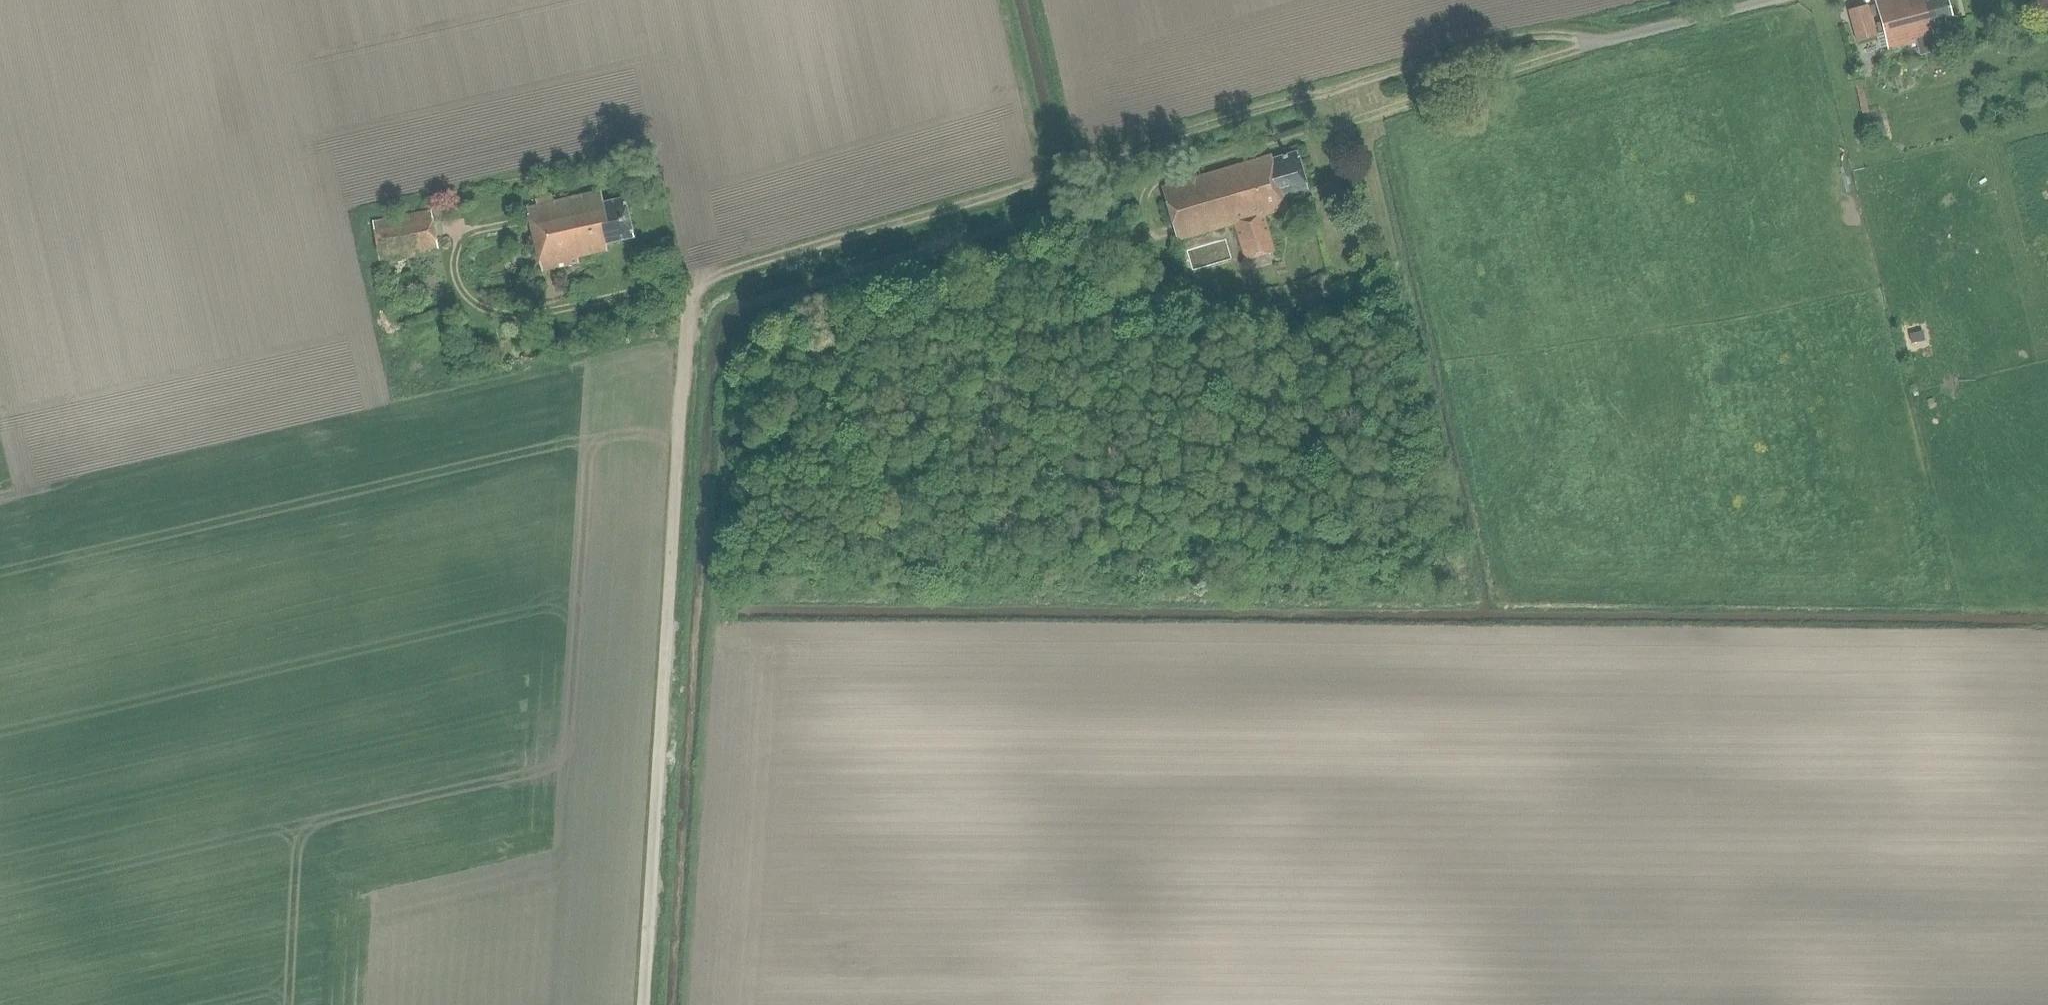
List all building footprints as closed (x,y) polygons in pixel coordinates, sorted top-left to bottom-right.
[(1849,12),(1857,41),(1878,36),(1872,17),(1877,16),(1887,51),(1916,43),(1920,55),(1937,50),(1933,38),(1931,29),(1944,25),(1941,17),(1949,15),(1945,0),(1939,0),(1937,1),(1937,0),(1880,0),(1872,2),(1874,7),(1866,9),(1866,7),(1852,11),(1849,12)] [(1309,188),(1298,151),(1272,159),(1271,154),(1163,186),(1179,241),(1234,225),(1244,261),(1273,253),(1263,217),(1287,210),(1282,196),(1309,188)] [(624,198),(602,203),(599,191),(554,201),(553,195),(536,199),(538,205),(527,208),(542,272),(578,263),(577,257),(607,250),(605,243),(633,237),(624,198)] [(428,211),(370,223),(377,260),(435,249),(428,211)]
